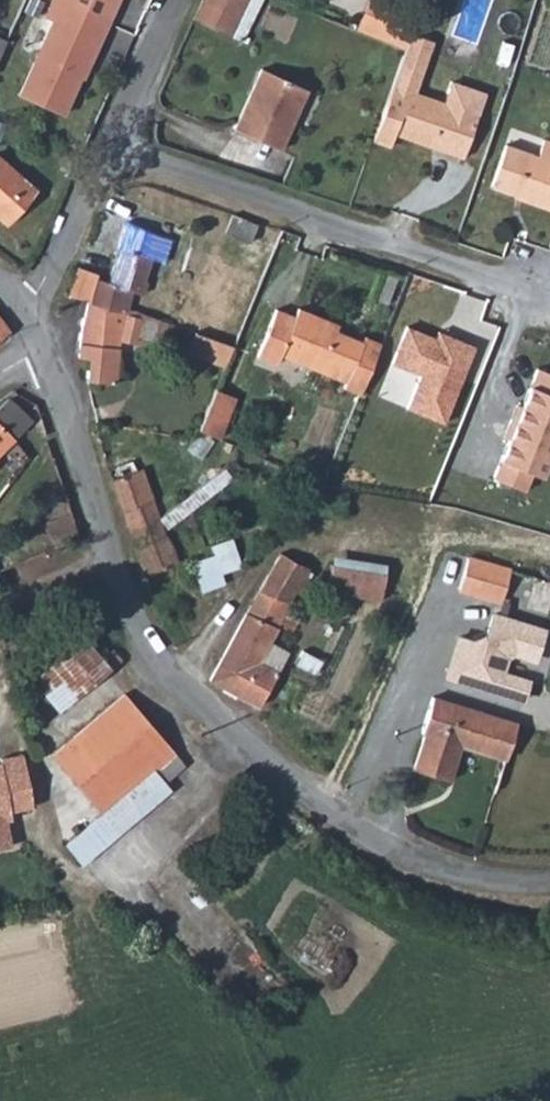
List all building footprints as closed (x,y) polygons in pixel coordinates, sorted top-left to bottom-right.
[(69,106),(86,68),(88,69),(105,31),(95,26),(103,9),(107,0),(59,0),(55,10),(65,14),(50,49),(47,48),(29,88),(69,106)] [(105,31),(119,0),(107,0),(103,9),(95,26),(105,31)] [(199,13),(231,28),(245,0),(205,0),(199,13)] [(265,0),(245,0),(231,28),(247,35),(265,0)] [(353,32),(406,49),(414,23),(419,11),(381,0),(362,0),(353,32)] [(396,138),(434,150),(436,145),(467,155),(487,94),(451,83),(444,105),(414,96),(435,30),(414,23),(406,49),(377,141),(394,146),(396,138)] [(310,82),(263,64),(239,126),(286,144),(310,82)] [(526,200),(525,204),(549,211),(549,142),(544,140),(537,160),(506,150),(493,191),(519,199),(521,194),(527,196),(526,200)] [(436,145),(434,150),(466,160),(467,155),(436,145)] [(0,154),(0,208),(9,215),(35,184),(0,154)] [(95,294),(132,308),(142,284),(149,287),(154,276),(162,278),(180,232),(135,214),(132,222),(114,216),(106,238),(124,244),(112,272),(105,270),(95,294)] [(276,243),(285,224),(263,214),(255,233),(276,243)] [(105,268),(84,262),(76,287),(95,294),(105,270),(105,268)] [(88,366),(116,364),(120,344),(128,320),(140,324),(145,312),(132,308),(95,294),(81,348),(92,351),(88,366)] [(346,383),(364,391),(386,338),(367,330),(365,337),(348,330),(347,334),(337,331),(340,326),(342,320),(302,302),(298,310),(279,303),(259,351),(279,361),(283,351),(348,379),(346,383)] [(19,326),(2,303),(0,304),(0,342),(19,326)] [(165,339),(175,321),(162,316),(154,334),(165,339)] [(348,330),(340,326),(337,331),(347,334),(348,330)] [(189,350),(225,363),(234,341),(197,329),(189,350)] [(406,329),(391,365),(421,377),(406,412),(443,427),(477,348),(438,332),(435,341),(406,329)] [(114,374),(116,364),(88,366),(88,368),(114,374)] [(493,481),(527,495),(533,480),(546,485),(549,475),(549,374),(539,369),(493,481)] [(218,380),(200,421),(220,430),(238,389),(218,380)] [(20,434),(0,412),(0,461),(4,457),(1,454),(20,434)] [(114,463),(129,506),(158,493),(147,463),(138,466),(134,456),(114,463)] [(158,493),(129,506),(146,554),(150,566),(181,555),(158,493)] [(202,552),(205,565),(209,581),(228,577),(226,565),(246,560),(242,538),(220,544),(220,548),(202,552)] [(294,547),(274,580),(302,596),(322,565),(294,547)] [(512,595),(524,563),(483,547),(470,579),(512,595)] [(404,569),(349,560),(345,587),(400,596),(404,569)] [(302,596),(274,580),(215,673),(262,702),(282,669),(265,658),(277,638),(291,648),(298,637),(283,627),(302,596)] [(476,643),(459,637),(445,681),(528,705),(535,681),(508,675),(513,658),(539,665),(547,631),(495,616),(486,638),(476,643)] [(74,630),(28,672),(63,709),(108,667),(74,630)] [(317,680),(298,669),(288,682),(308,694),(317,680)] [(468,738),(511,753),(523,716),(441,689),(420,763),(456,775),(468,738)] [(125,794),(159,765),(114,712),(64,757),(104,804),(125,794)] [(159,765),(167,774),(188,756),(180,747),(159,765)] [(16,842),(15,840),(13,821),(19,821),(18,813),(40,809),(30,752),(10,755),(10,761),(0,762),(0,845),(16,842)] [(125,794),(104,804),(67,835),(84,853),(174,781),(167,774),(159,765),(125,794)]
